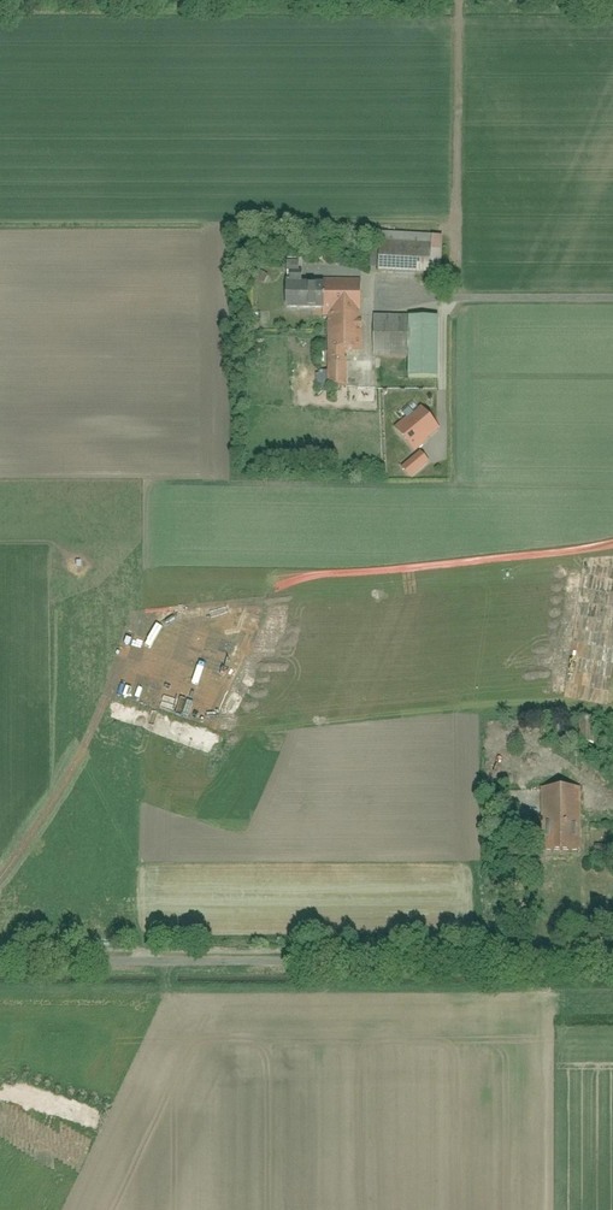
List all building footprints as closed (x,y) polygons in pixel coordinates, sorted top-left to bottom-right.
[(373,231),(371,270),(433,275),(436,236),(373,231)] [(318,310),(319,388),(342,387),(341,350),(356,350),(356,278),(277,278),(277,310),(318,310)] [(432,317),(367,315),(366,357),(400,358),(400,379),(431,379),(432,317)] [(438,429),(421,410),(408,421),(406,419),(396,428),(416,451),(426,442),(424,440),(438,429)] [(410,477),(427,463),(420,455),(403,469),(410,477)] [(572,787),(532,788),(533,860),(573,859),(572,787)]
